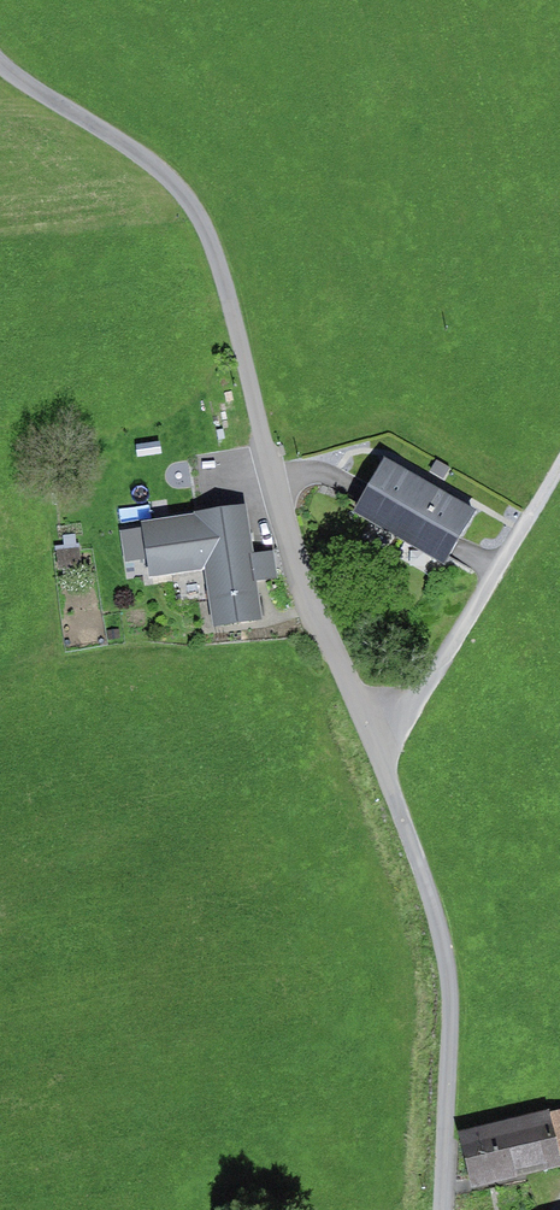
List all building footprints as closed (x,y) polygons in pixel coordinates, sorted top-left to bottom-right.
[(443,563),(474,509),(386,458),(354,513),(443,563)] [(436,460),(430,472),(443,480),(450,468),(436,460)] [(203,566),(271,555),(262,509),(144,530),(152,575),(203,566)] [(80,549),(57,551),(58,570),(82,568),(80,549)] [(271,555),(203,566),(214,630),(263,622),(257,584),(276,581),(271,555)] [(118,628),(106,630),(108,640),(120,639),(118,628)] [(549,1114),(559,1160),(559,1112),(549,1114)] [(457,1134),(469,1188),(559,1169),(559,1164),(549,1114),(457,1134)]
